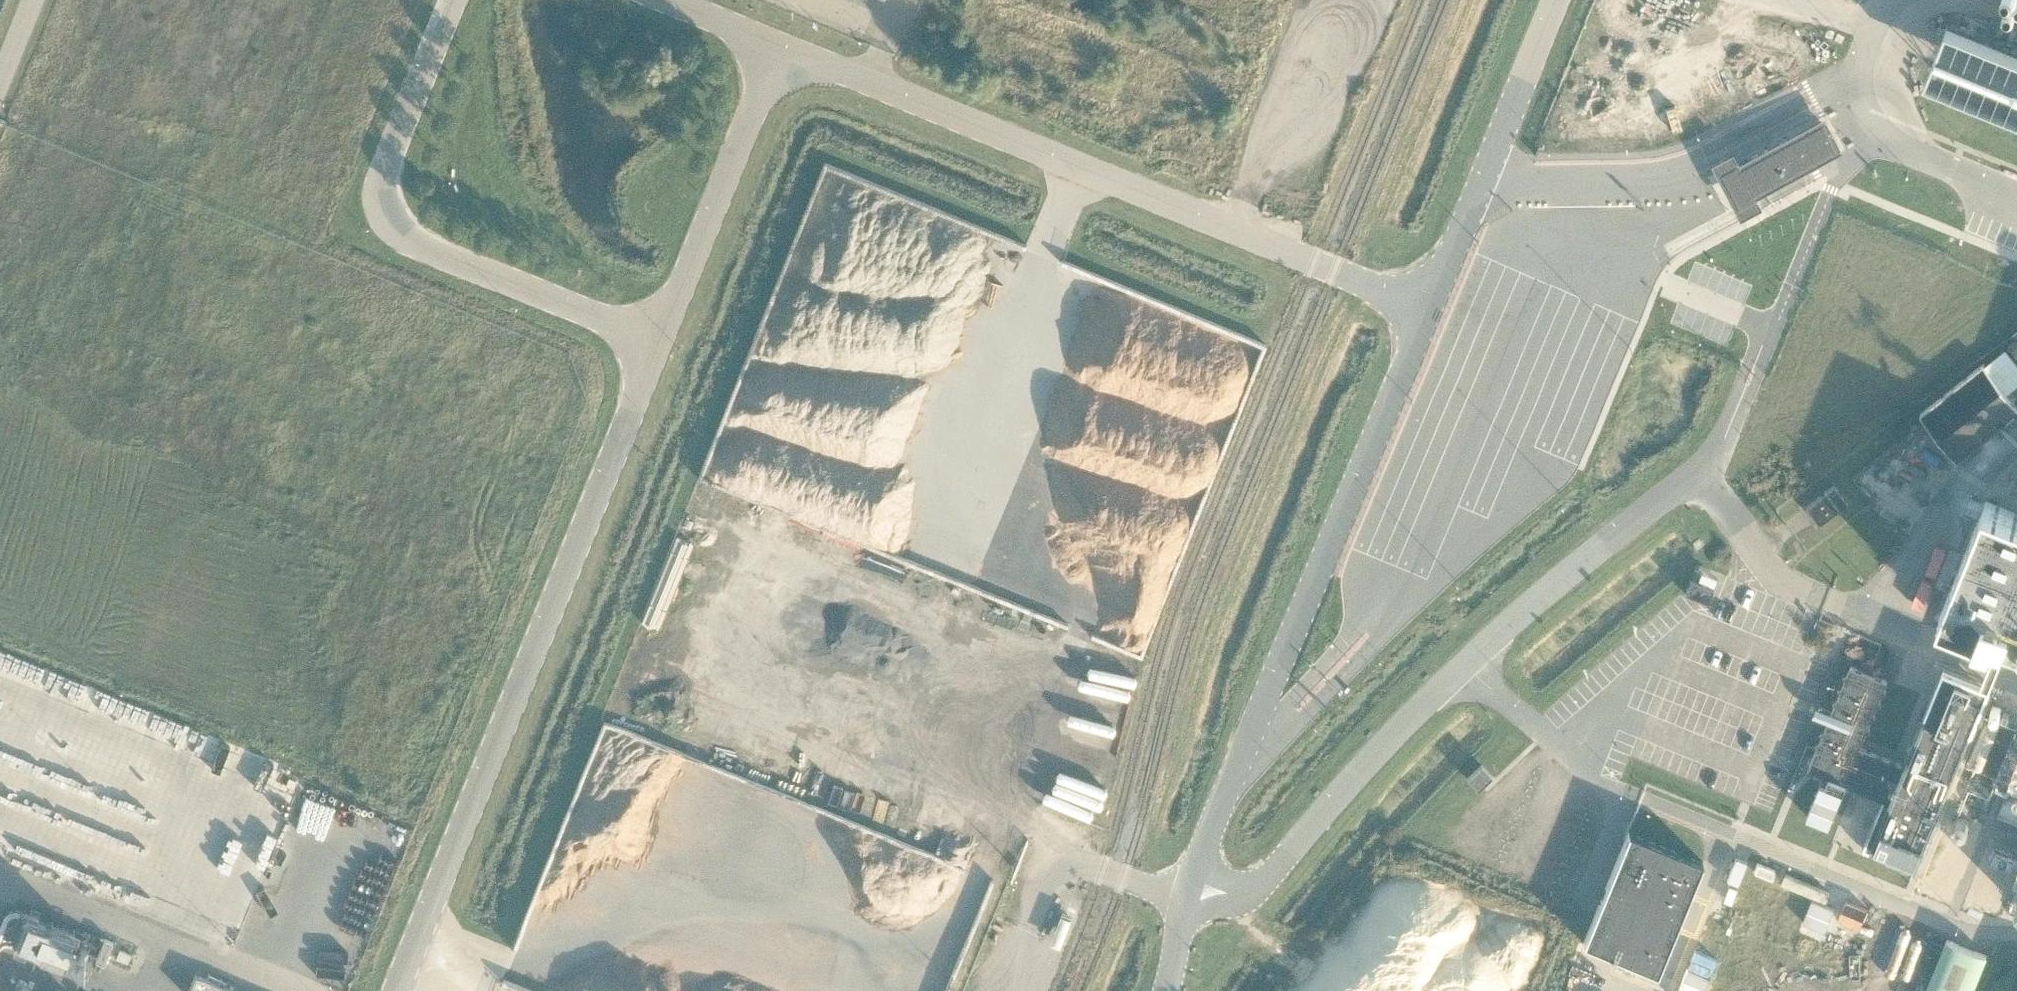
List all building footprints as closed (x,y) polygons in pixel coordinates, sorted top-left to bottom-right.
[(2016,106),(2016,45),(1950,18),(1929,70),(2016,106)] [(1726,172),(1722,174),(1735,199),(1739,196),(1742,202),(1756,194),(1842,149),(1824,115),(1738,160),(1724,167),(1726,172)] [(1984,361),(1921,411),(1959,458),(2016,412),(2016,402),(1984,361)] [(1807,506),(1820,523),(1847,502),(1834,485),(1807,506)] [(1987,500),(1940,615),(1986,633),(1989,626),(1995,629),(2016,638),(2016,512),(1987,500)] [(1713,587),(1691,578),(1685,591),(1708,600),(1713,587)] [(1888,678),(1851,663),(1848,670),(1844,672),(1846,676),(1843,683),(1839,685),(1841,689),(1838,696),(1834,697),(1836,702),(1825,727),(1821,729),(1823,733),(1820,739),(1816,741),(1818,745),(1809,767),(1884,798),(1864,847),(1893,858),(1895,854),(1917,863),(1990,683),(1939,662),(1899,760),(1861,745),(1867,729),(1871,728),(1869,724),(1873,716),(1876,715),(1875,711),(1878,704),(1881,703),(1880,699),(1883,691),(1887,690),(1885,686),(1888,678)] [(1492,775),(1481,763),(1467,776),(1478,788),(1492,775)] [(1830,777),(1816,812),(1841,821),(1854,786),(1830,777)] [(1966,796),(1986,804),(1990,794),(1970,786),(1966,796)] [(1966,816),(1964,815),(1962,815),(1959,816),(1957,817),(1956,819),(1955,821),(1955,823),(1955,826),(1957,828),(1958,829),(1961,830),(1963,830),(1965,830),(1967,829),(1969,827),(1970,824),(1970,822),(1969,820),(1968,818),(1966,816)] [(1702,859),(1628,829),(1584,940),(1656,970),(1702,859)] [(63,958),(75,927),(26,909),(15,940),(63,958)] [(96,959),(105,962),(114,940),(105,936),(97,958),(96,959)] [(1987,954),(1960,942),(1954,940),(1946,937),(1927,984),(1924,990),(1972,990),(1987,954)]
